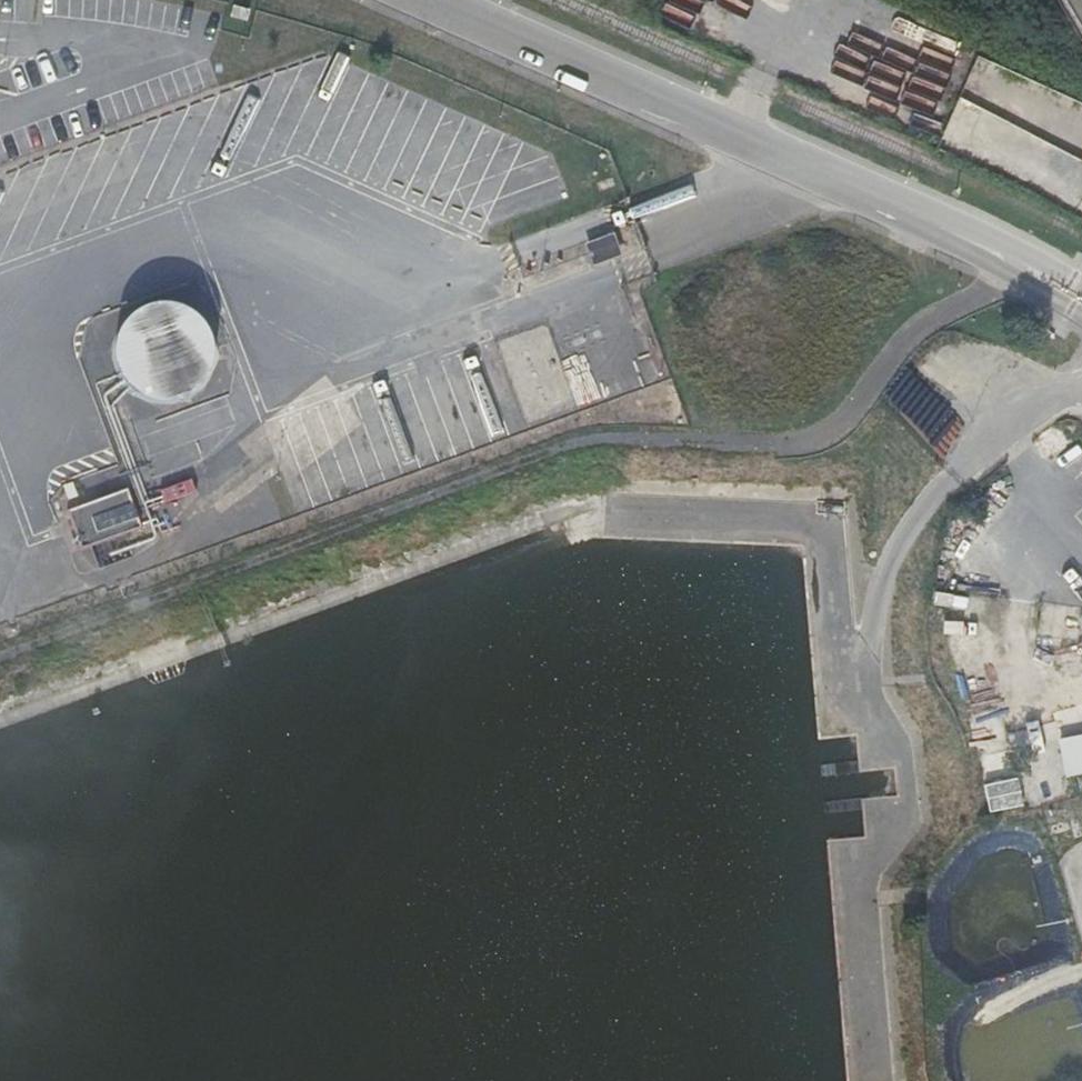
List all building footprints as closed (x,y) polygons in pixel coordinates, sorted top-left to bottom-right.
[(613,232),(584,243),(592,266),(621,255),(613,232)] [(173,400),(188,397),(201,389),(212,377),(218,363),(220,347),(216,332),(208,319),(197,308),(182,302),(166,300),(151,304),(138,312),(127,323),(121,338),(119,353),(123,369),(131,382),(142,393),(157,399),(173,400)] [(128,490),(68,510),(81,548),(141,528),(128,490)] [(1041,637),(1081,639),(1081,632),(1081,603),(1043,602),(1041,637)] [(1064,736),(1071,793),(1081,791),(1081,734),(1064,736)]
